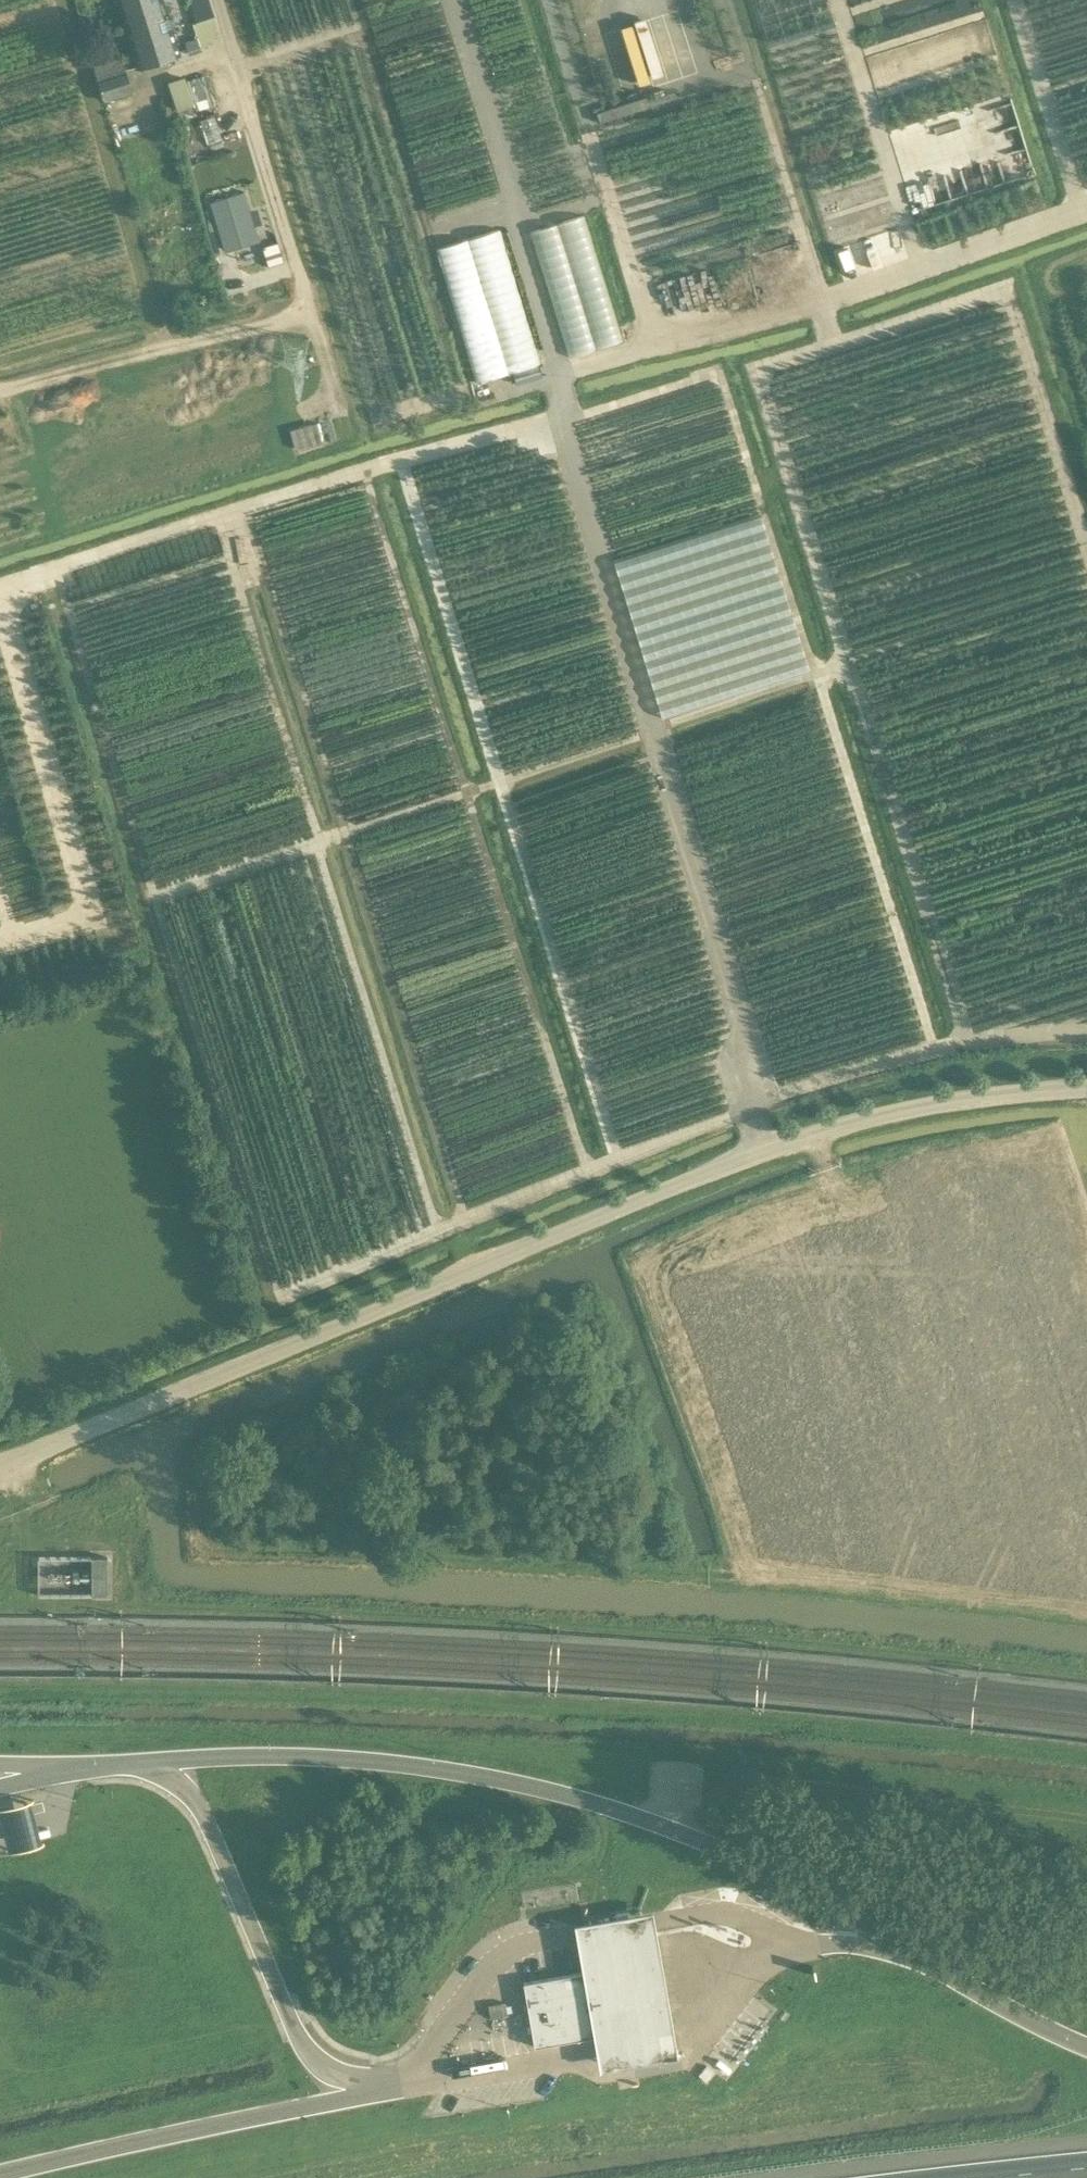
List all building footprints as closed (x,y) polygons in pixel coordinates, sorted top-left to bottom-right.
[(158,60),(145,21),(150,20),(144,0),(116,0),(137,67),(158,60)] [(158,60),(179,53),(162,0),(144,0),(150,20),(145,21),(158,60)] [(215,30),(216,24),(209,0),(196,0),(202,19),(192,23),(197,37),(185,41),(188,51),(213,43),(215,30)] [(821,0),(749,0),(760,39),(827,20),(821,0)] [(623,91),(694,71),(677,10),(606,30),(623,91)] [(95,77),(103,101),(132,93),(122,57),(93,65),(96,77),(95,77)] [(189,79),(185,81),(184,77),(167,81),(177,111),(192,105),(193,109),(216,103),(206,74),(204,71),(189,76),(189,79)] [(225,251),(258,241),(243,191),(209,201),(225,251)] [(566,355),(621,339),(585,213),(530,228),(566,355)] [(472,380),(539,363),(504,225),(437,242),(472,380)] [(267,266),(283,261),(277,241),(261,246),(267,266)] [(541,376),(538,364),(513,372),(516,383),(541,376)] [(294,448),(323,442),(318,421),(289,426),(294,448)] [(107,1556),(91,1557),(91,1595),(107,1594),(107,1556)] [(0,1804),(0,1823),(2,1831),(7,1849),(40,1840),(35,1822),(29,1796),(0,1804)] [(583,1972),(594,2036),(596,2051),(599,2069),(677,2056),(674,2039),(664,1983),(659,1950),(654,1926),(652,1910),(574,1923),(577,1939),(581,1962),(583,1972)] [(534,2046),(594,2036),(583,1972),(523,1982),(534,2046)]
